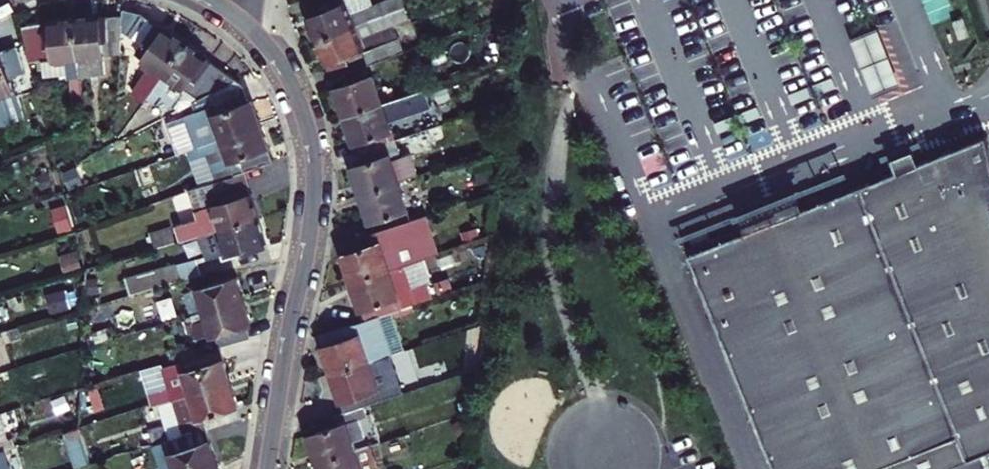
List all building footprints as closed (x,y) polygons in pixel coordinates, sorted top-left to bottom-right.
[(313,8),(315,13),(313,14),(317,25),(321,38),(358,24),(355,16),(349,0),(333,0),(313,8)] [(367,53),(371,63),(397,53),(392,39),(367,48),(363,37),(420,15),(415,3),(374,18),(369,20),(358,24),(321,38),(326,51),(330,61),(332,60),(334,66),(367,53)] [(148,18),(136,10),(114,10),(114,11),(113,47),(144,67),(127,92),(137,100),(144,88),(148,82),(155,72),(178,38),(148,18)] [(369,20),(374,18),(371,10),(366,12),(369,20)] [(113,47),(114,11),(98,13),(90,14),(90,12),(67,15),(72,54),(79,53),(94,51),(113,48),(113,47)] [(369,20),(366,12),(355,16),(358,24),(369,20)] [(10,25),(21,60),(48,57),(48,58),(64,56),(72,54),(67,15),(47,18),(42,19),(42,20),(10,25)] [(963,20),(953,23),(958,41),(968,38),(963,20)] [(876,22),(849,33),(874,94),(901,83),(876,22)] [(198,52),(178,38),(155,72),(161,76),(176,85),(177,83),(193,94),(201,90),(226,77),(205,60),(197,54),(198,52)] [(7,87),(3,76),(19,71),(10,43),(0,46),(0,90),(7,87)] [(73,66),(80,66),(79,53),(72,54),(73,66)] [(347,112),(384,99),(377,76),(402,66),(397,53),(371,63),(374,73),(339,86),(343,99),(347,112)] [(64,56),(65,67),(73,66),(72,54),(64,56)] [(155,72),(148,82),(154,86),(161,76),(155,72)] [(236,84),(226,77),(201,90),(214,125),(208,127),(211,135),(254,119),(251,108),(246,96),(241,98),(236,84)] [(150,92),(154,86),(148,82),(144,88),(150,92)] [(355,136),(360,150),(388,140),(385,130),(394,128),(384,99),(347,112),(355,136)] [(211,135),(213,140),(218,138),(230,171),(244,166),(269,158),(260,135),(254,119),(211,135)] [(211,135),(208,127),(200,130),(203,137),(211,135)] [(211,135),(203,137),(205,143),(213,140),(211,135)] [(358,174),(362,188),(399,177),(388,140),(360,150),(362,158),(353,160),(358,174)] [(739,402),(767,468),(988,468),(988,182),(983,156),(978,142),(910,170),(904,157),(882,167),(888,179),(878,183),(796,218),(790,204),(770,212),(733,228),(736,235),(680,258),(739,402)] [(154,239),(191,228),(257,206),(251,188),(244,166),(230,171),(192,185),(199,208),(149,223),(154,239)] [(399,177),(362,188),(369,212),(373,226),(410,214),(399,177)] [(257,206),(191,228),(199,252),(227,243),(229,248),(264,237),(262,230),(264,230),(261,218),(257,206)] [(356,276),(394,264),(385,236),(414,227),(410,214),(373,226),(357,232),(361,243),(347,247),(352,263),(356,276)] [(203,264),(199,252),(126,276),(130,288),(203,264)] [(430,295),(417,256),(394,264),(406,303),(430,295)] [(383,310),(406,303),(394,264),(356,276),(360,288),(365,303),(379,299),(383,310)] [(193,298),(196,306),(242,291),(238,278),(234,267),(195,279),(201,296),(193,298)] [(242,291),(196,306),(189,307),(201,342),(215,338),(246,328),(241,315),(249,313),(246,304),(242,291)] [(196,306),(193,298),(187,300),(189,307),(196,306)] [(418,342),(406,303),(383,310),(378,311),(382,323),(369,327),(378,355),(394,349),(418,342)] [(382,323),(378,311),(331,326),(335,339),(332,340),(337,356),(340,366),(378,355),(369,327),(382,323)] [(176,390),(182,388),(227,374),(223,361),(215,338),(201,342),(154,358),(158,371),(168,368),(173,383),(168,384),(171,392),(176,390)] [(378,355),(340,366),(345,382),(352,405),(389,393),(406,388),(394,349),(378,355)] [(227,374),(182,388),(184,395),(191,392),(200,420),(202,420),(239,408),(233,391),(227,374)] [(394,408),(389,393),(352,405),(346,406),(351,422),(315,433),(318,443),(323,457),(372,441),(380,439),(372,415),(394,408)] [(200,420),(166,432),(174,457),(167,460),(169,467),(213,453),(208,437),(202,420),(200,420)] [(323,457),(327,468),(382,468),(372,441),(323,457)] [(213,453),(169,467),(164,468),(218,468),(213,453)] [(163,468),(164,468),(169,467),(167,460),(160,462),(163,468)]
